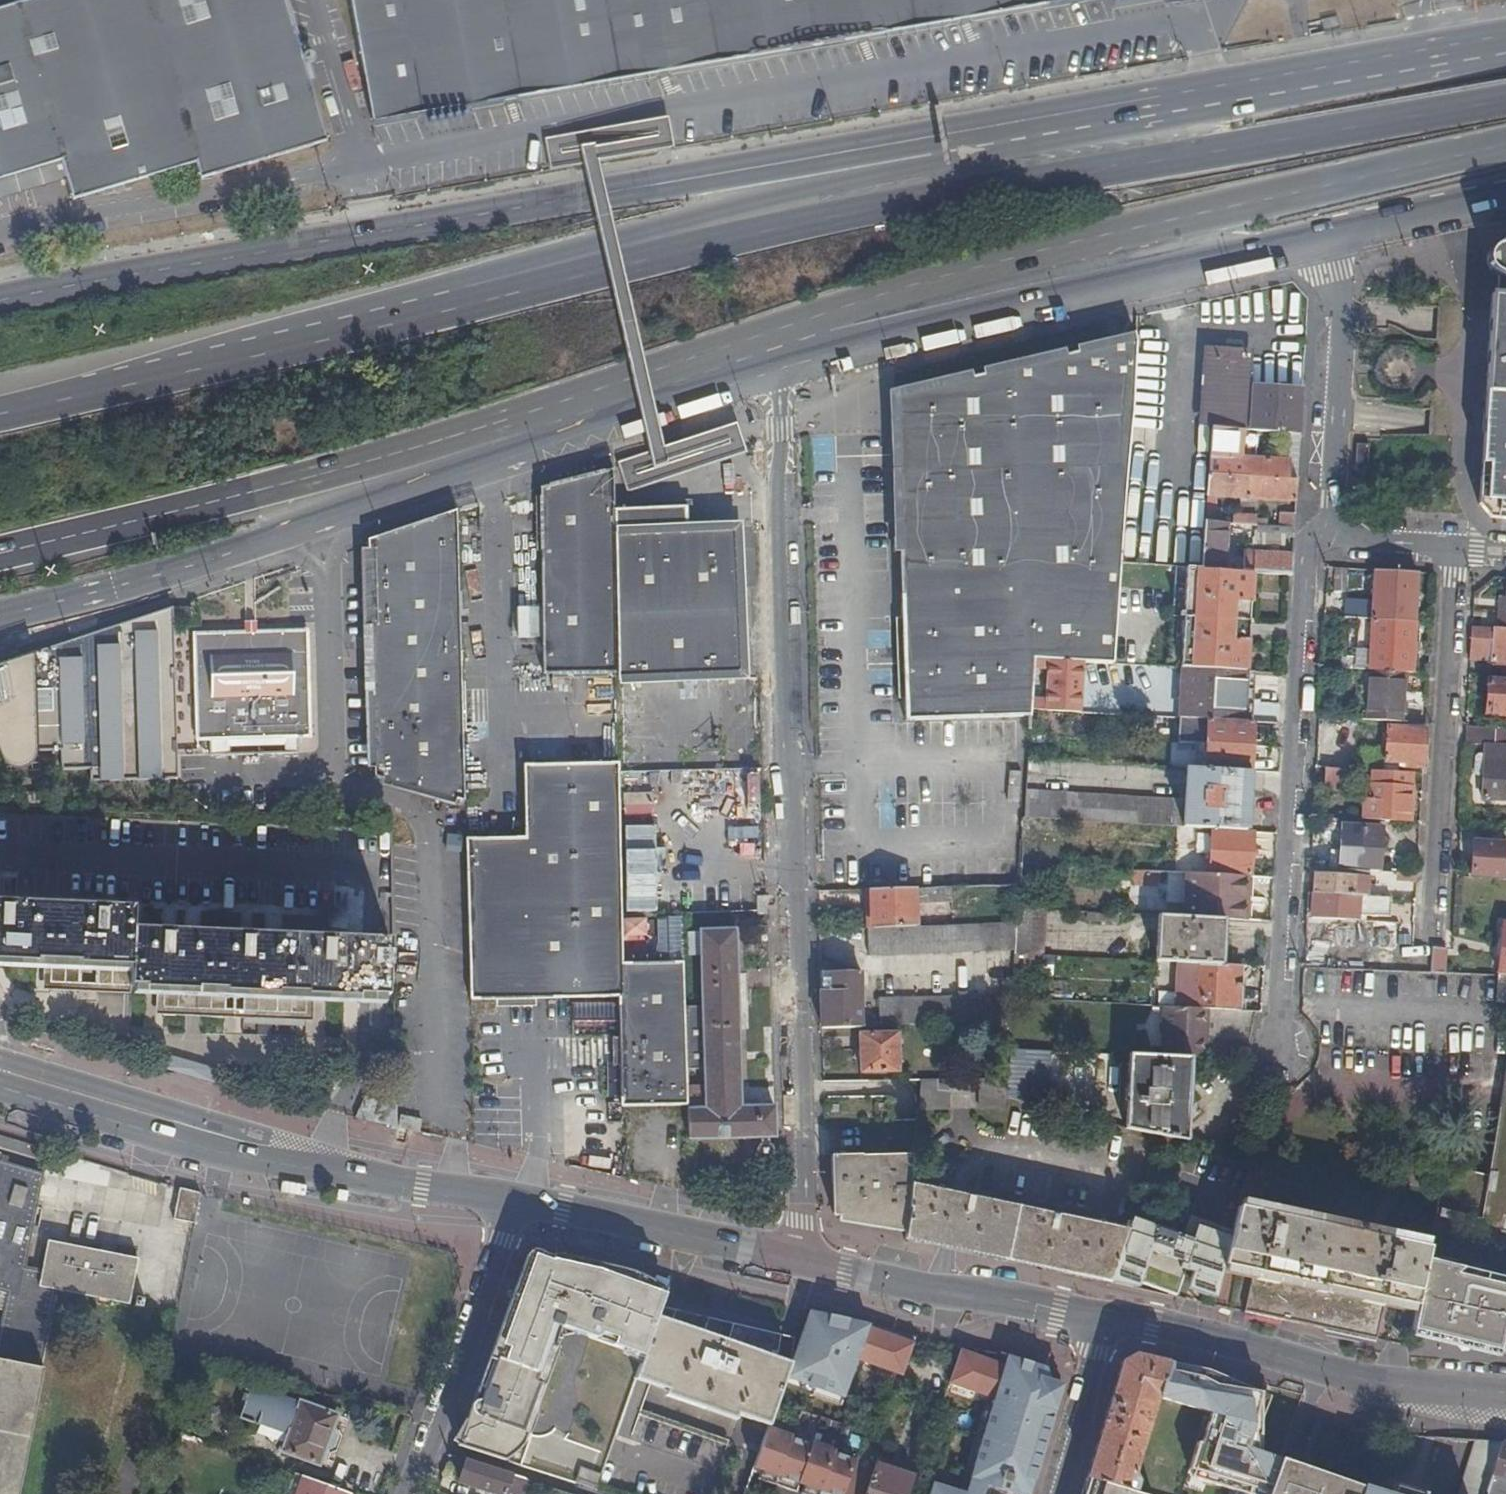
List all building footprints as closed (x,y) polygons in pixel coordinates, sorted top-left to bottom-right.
[(56,164),(62,182),(69,204),(92,197),(195,167),(201,182),(327,143),(284,0),(29,0),(0,9),(0,181),(56,164)] [(373,124),(1050,0),(351,0),(373,124)] [(0,181),(0,200),(62,182),(56,164),(0,181)] [(1502,248),(1501,249),(1500,250),(1497,253),(1494,257),(1493,261),(1495,268),(1499,271),(1497,297),(1494,298),(1490,297),(1485,388),(1481,463),(1481,465),(1488,466),(1487,479),(1480,478),(1478,507),(1488,519),(1501,520),(1505,520),(1505,248),(1502,248)] [(906,721),(1028,719),(1029,710),(1029,701),(1031,669),(1031,660),(1084,663),(1103,664),(1114,665),(1117,615),(1121,564),(1136,339),(896,398),(897,428),(906,721)] [(1197,428),(1211,429),(1214,378),(1215,351),(1201,350),(1197,428)] [(1215,351),(1214,378),(1252,380),(1253,353),(1215,351)] [(1214,378),(1211,429),(1243,431),(1249,432),(1252,384),(1252,380),(1214,378)] [(1252,384),(1249,432),(1277,434),(1289,435),(1300,436),(1303,389),(1266,386),(1252,384)] [(1211,429),(1208,475),(1287,480),(1288,462),(1289,435),(1277,434),(1249,432),(1243,431),(1211,429)] [(1356,447),(1354,469),(1366,470),(1368,447),(1356,447)] [(614,500),(615,500),(614,461),(542,484),(545,611),(547,671),(617,670),(616,609),(615,552),(614,500)] [(1208,475),(1205,523),(1218,523),(1219,510),(1214,510),(1215,498),(1296,503),(1297,481),(1287,480),(1208,475)] [(685,530),(685,527),(684,506),(615,508),(615,534),(617,618),(618,676),(741,674),(737,529),(685,530)] [(459,551),(458,512),(368,542),(372,652),(376,779),(397,784),(466,803),(465,743),(463,691),(462,678),(461,641),(459,551)] [(1232,514),(1231,524),(1266,527),(1266,521),(1255,520),(1255,516),(1232,514)] [(1278,528),(1294,529),(1295,515),(1279,515),(1278,528)] [(1205,523),(1202,569),(1202,571),(1222,571),(1224,534),(1225,524),(1218,523),(1205,523)] [(1225,524),(1224,534),(1248,536),(1248,541),(1254,541),(1254,537),(1294,539),(1294,529),(1278,528),(1266,527),(1231,524),(1225,524)] [(1251,573),(1292,575),(1293,555),(1243,552),(1242,572),(1251,573)] [(1147,565),(1121,564),(1117,615),(1171,618),(1173,598),(1145,596),(1147,566),(1147,565)] [(1346,569),(1334,569),(1333,591),(1345,592),(1346,569)] [(1202,571),(1188,570),(1183,669),(1246,673),(1248,641),(1241,641),(1243,603),(1250,604),(1251,573),(1242,572),(1222,571),(1202,571)] [(1414,623),(1417,574),(1375,571),(1373,601),(1345,600),(1344,619),(1372,621),(1414,623)] [(1241,641),(1248,641),(1250,604),(1243,603),(1241,641)] [(1,763),(3,765),(5,767),(8,769),(11,769),(13,770),(16,770),(20,770),(24,769),(28,767),(31,765),(33,763),(35,760),(37,756),(38,751),(61,751),(61,771),(100,770),(101,783),(179,782),(174,607),(0,664),(0,762),(1,763)] [(193,610),(175,611),(175,623),(193,623),(193,610)] [(1372,621),(1369,672),(1404,674),(1412,674),(1414,623),(1372,621)] [(1471,630),(1469,660),(1485,661),(1492,662),(1505,662),(1505,628),(1493,628),(1492,631),(1471,630)] [(196,634),(198,741),(211,741),(211,757),(300,755),(300,739),(312,739),(309,632),(196,634)] [(1029,701),(1029,710),(1081,712),(1084,663),(1031,660),(1031,669),(1046,669),(1044,701),(1029,701)] [(1505,679),(1505,662),(1492,662),(1492,669),(1492,678),(1505,679)] [(1180,719),(1208,720),(1243,722),(1246,673),(1183,669),(1181,699),(1180,719)] [(1404,674),(1369,672),(1367,721),(1380,721),(1390,722),(1400,723),(1401,715),(1404,674)] [(1256,673),(1246,673),(1243,722),(1254,723),(1256,673)] [(1492,678),(1488,678),(1487,714),(1505,715),(1505,679),(1492,678)] [(1058,720),(1056,733),(1070,734),(1071,721),(1058,720)] [(1198,732),(1197,745),(1252,748),(1254,723),(1243,722),(1208,720),(1208,732),(1198,732)] [(1400,723),(1390,722),(1389,729),(1426,731),(1427,724),(1425,724),(1400,723)] [(1464,744),(1486,745),(1483,799),(1505,800),(1505,746),(1496,745),(1496,728),(1465,726),(1464,744)] [(1424,764),(1426,731),(1389,729),(1387,763),(1397,763),(1407,764),(1423,764),(1424,764)] [(1206,759),(1206,770),(1249,773),(1251,773),(1252,748),(1197,745),(1196,759),(1206,759)] [(621,962),(620,922),(617,761),(524,765),(526,838),(467,840),(472,1001),(521,999),(621,996),(621,962)] [(1352,771),(1325,769),(1323,790),(1351,791),(1352,771)] [(1026,792),(1025,818),(1212,830),(1246,832),(1249,773),(1206,770),(1188,770),(1185,801),(1026,792)] [(1409,822),(1411,774),(1371,772),(1370,799),(1362,799),(1361,820),(1409,822)] [(1336,820),(1320,819),(1320,831),(1335,832),(1336,820)] [(1338,851),(1337,870),(1340,870),(1370,872),(1376,873),(1378,873),(1381,829),(1350,827),(1348,851),(1338,851)] [(1212,830),(1210,875),(1249,877),(1250,877),(1253,833),(1246,832),(1212,830)] [(1474,841),(1472,876),(1504,877),(1505,851),(1505,843),(1474,841)] [(1337,870),(1313,868),(1312,894),(1365,897),(1366,877),(1340,876),(1340,870),(1337,870)] [(1128,873),(1128,886),(1158,887),(1159,874),(1128,873)] [(1409,884),(1410,874),(1378,873),(1376,873),(1376,882),(1409,884)] [(1210,875),(1195,874),(1193,919),(1225,921),(1246,923),(1249,877),(1210,875)] [(1250,877),(1249,877),(1246,923),(1253,923),(1255,878),(1250,877)] [(870,890),(872,930),(915,928),(914,906),(913,892),(913,889),(870,890)] [(913,892),(914,906),(962,904),(962,891),(913,892)] [(1312,894),(1311,911),(1318,912),(1318,915),(1374,918),(1378,918),(1379,907),(1390,908),(1390,898),(1375,897),(1365,897),(1312,894)] [(758,914),(769,914),(768,897),(764,897),(758,897),(758,914)] [(22,959),(25,903),(0,902),(0,959),(22,959)] [(25,903),(22,959),(50,961),(50,981),(78,982),(78,962),(97,963),(96,987),(121,988),(125,907),(25,903)] [(1139,916),(1153,917),(1154,903),(1140,903),(1139,916)] [(125,907),(121,988),(163,990),(162,1010),(226,1013),(227,993),(244,993),(244,1013),(306,1016),(307,996),(377,999),(388,999),(389,967),(390,940),(378,939),(362,938),(133,929),(134,907),(125,907)] [(1379,907),(1378,918),(1389,919),(1390,908),(1379,907)] [(1014,951),(1014,954),(1043,955),(1046,910),(1016,909),(1015,924),(1014,951)] [(1119,915),(1088,913),(1088,922),(1118,924),(1119,915)] [(1225,921),(1193,919),(1159,917),(1156,962),(1221,966),(1222,966),(1225,921)] [(1389,972),(1414,973),(1415,955),(1382,954),(1382,951),(1367,951),(1368,922),(1336,921),(1336,936),(1352,937),(1351,950),(1343,949),(1342,970),(1389,972)] [(993,952),(1014,951),(1015,924),(1004,925),(933,927),(915,928),(872,930),(867,930),(867,957),(946,954),(993,952)] [(1498,976),(1505,976),(1505,924),(1501,924),(1498,976)] [(767,1137),(775,1137),(774,1107),(740,1107),(735,930),(682,932),(683,964),(684,964),(686,1028),(702,1028),(704,1087),(687,1088),(688,1120),(689,1138),(759,1137),(759,1141),(755,1146),(753,1150),(756,1156),(760,1158),(765,1159),(769,1157),(772,1154),(773,1148),(770,1143),(767,1141),(767,1137)] [(1444,974),(1446,953),(1432,952),(1431,974),(1444,974)] [(621,962),(621,996),(623,1108),(685,1106),(680,961),(621,962)] [(1238,967),(1222,966),(1221,968),(1199,967),(1197,1010),(1207,1010),(1241,1012),(1242,985),(1237,985),(1238,967)] [(819,974),(820,1028),(860,1027),(859,972),(819,974)] [(878,1026),(1010,1022),(1012,999),(1012,996),(878,999),(878,1026)] [(1036,1004),(1019,1004),(1016,1044),(1032,1045),(1036,1004)] [(1178,1009),(1163,1008),(1160,1056),(1190,1059),(1204,1060),(1207,1010),(1197,1010),(1184,1009),(1178,1009)] [(568,1012),(569,1035),(600,1034),(600,1011),(568,1012)] [(897,1034),(859,1035),(860,1073),(898,1073),(897,1034)] [(1011,1049),(1007,1098),(1047,1109),(1048,1086),(1051,1051),(1011,1049)] [(1186,1141),(1190,1060),(1127,1056),(1124,1128),(1156,1134),(1161,1136),(1186,1141)] [(1006,1079),(976,1080),(977,1109),(1005,1108),(1005,1098),(1006,1079)] [(918,1081),(917,1112),(945,1112),(945,1080),(918,1081)] [(1411,1333),(1474,1348),(1498,1342),(1500,1343),(1499,1348),(1499,1352),(1501,1355),(1504,1355),(1505,1355),(1505,1086),(1503,1085),(1496,1130),(1494,1139),(1480,1219),(1480,1221),(1439,1211),(1437,1211),(1428,1249),(1416,1307),(1411,1333)] [(399,1100),(371,1088),(358,1118),(399,1127),(399,1100)] [(403,1116),(400,1127),(421,1132),(423,1121),(403,1116)] [(861,1224),(875,1223),(878,1205),(879,1205),(881,1193),(880,1193),(884,1160),(888,1160),(889,1157),(830,1157),(830,1217),(861,1217),(861,1224)] [(889,1222),(905,1225),(910,1186),(910,1182),(903,1174),(905,1169),(912,1170),(913,1158),(889,1157),(888,1160),(884,1160),(880,1193),(881,1193),(879,1205),(878,1205),(875,1223),(889,1222)] [(43,1369),(42,1368),(56,1290),(129,1304),(139,1259),(49,1242),(43,1271),(26,1267),(44,1175),(0,1162),(0,1291),(6,1293),(3,1311),(0,1328),(0,1493),(19,1493),(43,1369)] [(1479,1219),(1486,1177),(1443,1168),(1437,1209),(1479,1219)] [(1112,1275),(1128,1230),(910,1186),(905,1225),(902,1241),(1109,1285),(1112,1275)] [(199,1196),(179,1190),(175,1221),(194,1224),(199,1196)] [(1416,1307),(1428,1249),(1366,1236),(1238,1209),(1232,1232),(1226,1253),(1224,1267),(1253,1273),(1244,1313),(1267,1318),(1376,1340),(1384,1301),(1416,1307)] [(1128,1230),(1112,1275),(1175,1298),(1188,1265),(1185,1264),(1193,1243),(1131,1221),(1128,1230)] [(1226,1253),(1232,1232),(1220,1228),(1205,1270),(1202,1288),(1217,1292),(1226,1253)] [(659,1311),(665,1295),(650,1290),(652,1283),(638,1276),(628,1273),(555,1257),(553,1262),(534,1256),(522,1286),(517,1285),(507,1313),(514,1315),(509,1329),(506,1329),(500,1332),(494,1350),(480,1387),(486,1389),(481,1402),(474,1405),(470,1415),(482,1420),(470,1451),(521,1467),(532,1437),(528,1436),(522,1434),(525,1422),(533,1421),(551,1373),(564,1337),(585,1328),(586,1334),(589,1338),(593,1340),(643,1357),(643,1355),(655,1322),(659,1311)] [(790,1365),(786,1376),(845,1399),(858,1361),(903,1378),(917,1338),(808,1313),(790,1365)] [(794,1350),(792,1349),(791,1349),(785,1367),(777,1364),(780,1340),(731,1329),(725,1346),(701,1338),(707,1323),(673,1315),(669,1327),(655,1322),(643,1355),(643,1357),(635,1379),(649,1383),(697,1401),(768,1426),(769,1425),(786,1376),(790,1365),(794,1350)] [(965,1493),(1030,1493),(1063,1386),(1048,1381),(1045,1369),(1005,1356),(962,1347),(948,1384),(993,1400),(965,1493)] [(1211,1414),(1201,1444),(1196,1443),(1188,1470),(1203,1475),(1201,1481),(1230,1490),(1233,1483),(1247,1488),(1245,1493),(1268,1493),(1280,1460),(1260,1455),(1261,1438),(1253,1436),(1257,1422),(1250,1420),(1258,1398),(1204,1373),(1134,1355),(1122,1361),(1087,1479),(1136,1493),(1140,1483),(1137,1473),(1152,1422),(1159,1398),(1211,1414)] [(339,1416),(303,1403),(301,1405),(247,1390),(243,1402),(246,1403),(240,1419),(259,1426),(261,1421),(276,1427),(278,1424),(292,1430),(283,1453),(319,1466),(339,1416)] [(522,1434),(528,1436),(533,1421),(525,1422),(522,1434)] [(768,1426),(754,1469),(761,1471),(758,1479),(798,1493),(801,1484),(807,1486),(804,1493),(908,1493),(914,1478),(859,1459),(858,1461),(837,1453),(838,1451),(815,1442),(814,1445),(793,1437),(794,1434),(769,1425),(768,1426)] [(1501,1444),(1476,1441),(1476,1442),(1460,1493),(1486,1493),(1501,1445),(1501,1444)] [(1501,1443),(1501,1444),(1501,1445),(1486,1493),(1505,1493),(1505,1444),(1501,1443)] [(1361,1492),(1362,1489),(1294,1465),(1280,1460),(1268,1493),(1361,1493),(1361,1492)] [(466,1461),(460,1482),(498,1493),(521,1493),(526,1480),(466,1461)] [(576,1480),(598,1487),(602,1475),(580,1468),(576,1480)] [(295,1475),(288,1493),(299,1493),(305,1478),(295,1475)] [(305,1478),(299,1493),(348,1493),(305,1478)] [(1087,1479),(1083,1493),(1138,1493),(1136,1493),(1087,1479)] [(933,1483),(929,1493),(965,1493),(933,1483)] [(1243,1493),(1245,1493),(1247,1488),(1233,1483),(1230,1490),(1243,1493)]
